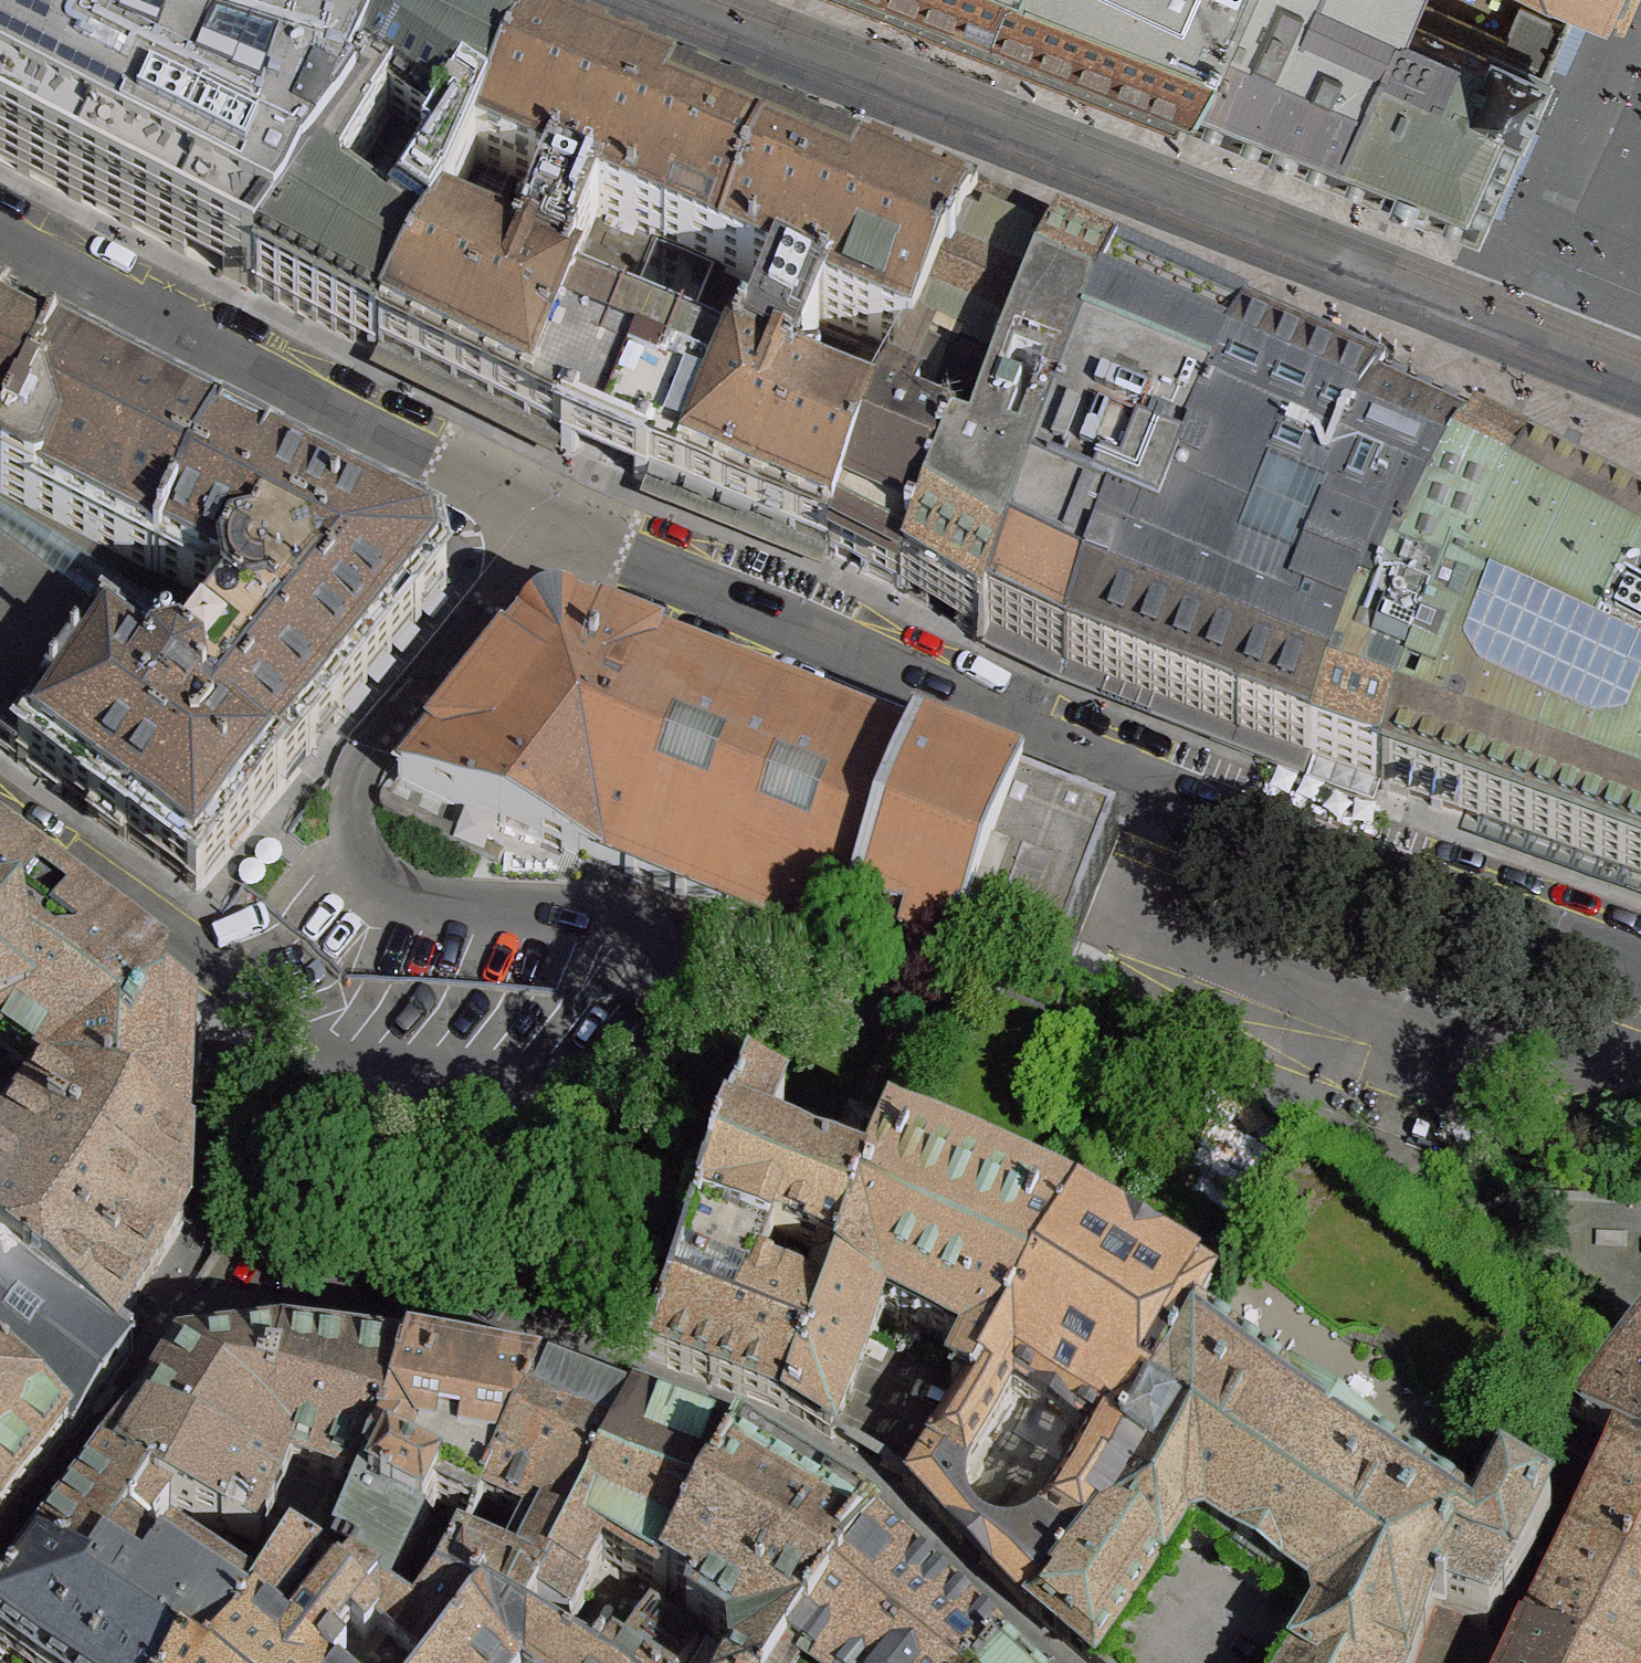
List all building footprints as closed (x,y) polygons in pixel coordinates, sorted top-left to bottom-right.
[(25,174),(96,211),(214,270),(256,290),(368,144),(355,132),(412,20),(371,7),(349,0),(0,0),(0,162),(25,174)] [(1029,41),(1223,119),(1283,0),(927,0),(1029,41)] [(1223,119),(1367,179),(1508,238),(1568,97),(1602,18),(1564,0),(1283,0),(1223,119)] [(1602,18),(1621,26),(1633,0),(1564,0),(1602,18)] [(466,39),(412,20),(355,132),(368,144),(256,290),(285,307),(345,336),(379,351),(447,247),(534,61),(466,39)] [(447,247),(379,351),(531,429),(611,466),(639,479),(778,159),(736,142),(534,61),(447,247)] [(778,159),(639,479),(758,525),(832,555),(880,437),(901,395),(977,245),(899,212),(778,159)] [(1023,263),(977,245),(901,395),(919,402),(947,413),(971,424),(974,413),(994,419),(1057,279),(1023,263)] [(953,472),(902,591),(943,616),(984,641),(987,632),(1093,359),(1116,307),(1099,299),(1057,279),(994,419),(974,413),(971,424),(953,472)] [(1157,325),(1116,307),(1093,359),(987,632),(1065,671),(1110,561),(1132,486),(1121,482),(1182,336),(1157,325)] [(1132,486),(1110,561),(1159,578),(1251,368),(1212,351),(1182,336),(1121,482),(1132,486)] [(60,368),(29,353),(0,338),(0,485),(60,368)] [(223,449),(80,378),(60,368),(0,485),(0,503),(158,581),(223,449)] [(1312,395),(1251,368),(1159,578),(1110,561),(1065,671),(1181,715),(1312,765),(1356,651),(1374,647),(1393,604),(1405,608),(1411,591),(1475,473),(1421,445),(1312,395)] [(901,435),(919,402),(901,395),(880,437),(919,455),(901,435)] [(947,413),(933,449),(935,463),(953,472),(971,424),(947,413)] [(880,437),(832,555),(902,591),(953,472),(935,463),(919,455),(880,437)] [(104,649),(18,762),(108,828),(195,887),(316,744),(447,589),(437,557),(258,466),(223,449),(158,581),(179,592),(211,608),(214,631),(171,684),(150,682),(104,649)] [(1347,778),(1380,789),(1449,617),(1466,624),(1528,499),(1503,486),(1475,473),(1411,591),(1405,608),(1393,604),(1374,647),(1356,651),(1312,765),(1347,778)] [(1380,789),(1464,819),(1640,882),(1640,557),(1528,499),(1466,624),(1449,617),(1380,789)] [(0,503),(0,574),(104,649),(127,620),(158,581),(0,503)] [(18,762),(104,649),(0,574),(0,749),(18,762)] [(179,592),(158,581),(127,620),(104,649),(150,682),(171,684),(214,631),(211,608),(179,592)] [(551,622),(526,634),(501,659),(400,782),(657,887),(795,941),(860,949),(869,921),(902,931),(897,947),(952,967),(964,940),(1023,798),(650,651),(619,638),(579,624),(551,622)] [(1023,798),(964,940),(1067,981),(1121,834),(1023,798)] [(7,1066),(52,1091),(180,1153),(187,1057),(190,1031),(161,1016),(166,993),(57,911),(31,893),(0,872),(0,1067),(7,1066)] [(180,1153),(52,1091),(0,1154),(0,1259),(113,1337),(165,1255),(174,1243),(183,1229),(184,1212),(186,1156),(180,1153)] [(682,1272),(651,1360),(724,1389),(787,1413),(868,1202),(835,1189),(766,1163),(784,1114),(744,1100),(682,1272)] [(972,1396),(1074,1237),(890,1139),(884,1156),(868,1202),(787,1413),(832,1439),(884,1311),(933,1333),(969,1354),(952,1386),(972,1396)] [(854,1142),(835,1189),(868,1202),(884,1156),(854,1142)] [(1107,1481),(1193,1346),(1210,1318),(1074,1237),(972,1396),(911,1488),(927,1505),(1033,1614),(1124,1492),(1107,1481)] [(113,1337),(0,1259),(0,1392),(67,1444),(108,1384),(133,1353),(113,1337)] [(1422,1644),(1436,1607),(1462,1618),(1490,1631),(1551,1521),(1502,1493),(1473,1537),(1193,1346),(1107,1481),(1124,1492),(1033,1614),(1089,1662),(1096,1662),(1185,1530),(1211,1528),(1264,1564),(1313,1599),(1320,1624),(1295,1662),(1415,1662),(1422,1644)] [(1619,1375),(1603,1393),(1589,1384),(1568,1412),(1621,1449),(1640,1462),(1640,1348),(1619,1375)] [(373,1472),(408,1366),(340,1360),(285,1353),(216,1365),(181,1369),(130,1441),(104,1477),(150,1504),(133,1539),(148,1551),(170,1563),(199,1579),(223,1539),(261,1554),(271,1536),(295,1473),(336,1485),(363,1494),(373,1472)] [(432,1369),(408,1366),(373,1472),(363,1494),(326,1583),(356,1597),(369,1608),(384,1617),(436,1506),(483,1526),(489,1519),(542,1390),(432,1369)] [(590,1407),(542,1390),(489,1519),(528,1538),(507,1581),(456,1562),(437,1606),(485,1627),(526,1647),(531,1627),(636,1422),(590,1407)] [(67,1444),(0,1392),(0,1532),(67,1444)] [(677,1439),(636,1422),(531,1627),(564,1644),(604,1563),(665,1596),(742,1465),(677,1439)] [(1621,1449),(1572,1556),(1640,1589),(1640,1462),(1621,1449)] [(877,1546),(853,1533),(830,1520),(742,1465),(665,1596),(692,1609),(687,1623),(733,1650),(735,1662),(787,1662),(877,1546)] [(254,1637),(254,1614),(199,1579),(170,1563),(157,1579),(138,1566),(148,1551),(133,1539),(150,1504),(104,1477),(42,1553),(0,1610),(0,1650),(20,1662),(234,1662),(254,1637)] [(271,1536),(261,1554),(287,1569),(313,1588),(326,1583),(363,1494),(336,1485),(306,1553),(271,1536)] [(877,1546),(787,1662),(1003,1662),(956,1618),(877,1546)] [(1566,1662),(1640,1662),(1640,1589),(1572,1556),(1526,1646),(1566,1662)] [(296,1659),(272,1641),(313,1588),(287,1569),(254,1614),(254,1637),(234,1662),(301,1662),(296,1659)] [(313,1588),(338,1607),(362,1630),(402,1662),(454,1662),(485,1627),(437,1606),(414,1632),(384,1617),(369,1608),(356,1597),(326,1583),(313,1588)] [(362,1630),(338,1607),(296,1659),(301,1662),(340,1662),(362,1630)] [(1436,1607),(1422,1644),(1449,1654),(1462,1618),(1436,1607)] [(622,1662),(689,1662),(701,1645),(652,1613),(622,1662)] [(454,1662),(552,1662),(526,1647),(485,1627),(454,1662)] [(1526,1646),(1517,1662),(1566,1662),(1526,1646)]
